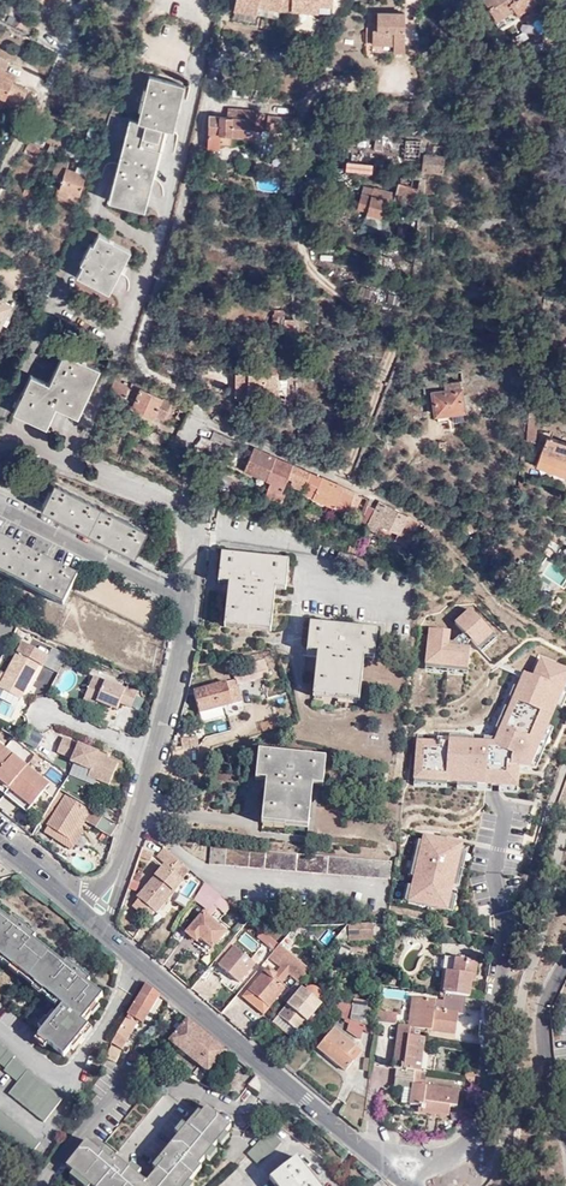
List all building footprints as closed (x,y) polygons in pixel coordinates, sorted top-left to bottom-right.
[(320,5),(321,0),(293,0),(292,8),(320,11),(320,5)] [(535,4),(534,0),(484,0),(498,25),(535,4)] [(314,30),(315,14),(301,13),(300,29),(314,30)] [(406,54),(407,15),(376,15),(375,53),(406,54)] [(5,100),(6,98),(21,104),(28,90),(13,84),(15,77),(4,72),(9,62),(0,58),(0,98),(5,100)] [(165,130),(168,130),(180,85),(149,77),(146,88),(140,109),(137,122),(128,120),(109,196),(130,202),(141,204),(148,177),(152,178),(155,166),(150,164),(153,155),(158,156),(165,130)] [(180,85),(168,130),(172,132),(184,86),(180,85)] [(140,109),(146,88),(143,87),(137,109),(140,109)] [(264,114),(255,113),(255,120),(250,119),(251,110),(227,109),(226,118),(208,116),(206,149),(217,150),(218,146),(229,147),(230,136),(253,138),(255,129),(262,130),(264,114)] [(285,120),(267,118),(265,126),(284,128),(285,120)] [(404,140),(403,156),(417,157),(418,141),(404,140)] [(29,149),(18,144),(16,150),(26,155),(29,149)] [(445,159),(422,156),(421,171),(444,173),(445,159)] [(68,163),(59,160),(52,180),(60,183),(59,188),(78,195),(85,176),(66,169),(68,163)] [(371,163),(347,160),(345,169),(370,171),(371,163)] [(144,210),(152,178),(148,177),(141,204),(130,202),(109,196),(108,201),(144,210)] [(366,213),(383,217),(388,199),(409,203),(408,205),(415,206),(416,203),(417,199),(414,195),(415,184),(396,181),(393,192),(362,185),(356,207),(367,210),(366,213)] [(31,202),(33,194),(23,190),(20,198),(31,202)] [(38,205),(42,197),(33,194),(31,202),(38,205)] [(49,200),(42,197),(38,205),(35,212),(43,215),(49,200)] [(380,229),(383,217),(366,213),(363,225),(380,229)] [(98,234),(92,245),(88,253),(85,252),(83,255),(86,256),(82,264),(76,276),(104,291),(127,249),(98,234)] [(130,251),(127,249),(104,291),(108,292),(130,251)] [(9,318),(4,316),(10,303),(0,298),(0,337),(9,318)] [(293,329),(293,319),(284,319),(284,310),(271,310),(271,324),(284,324),(284,329),(293,329)] [(29,374),(13,407),(43,421),(51,404),(54,397),(61,401),(57,407),(73,415),(95,367),(78,359),(82,350),(68,344),(64,353),(62,351),(47,383),(29,374)] [(254,360),(246,360),(235,366),(240,375),(241,391),(244,392),(244,395),(289,396),(290,390),(286,389),(286,381),(281,381),(280,375),(271,375),(270,369),(254,369),(254,360)] [(99,369),(95,367),(73,415),(77,417),(99,369)] [(463,411),(458,378),(444,381),(444,379),(430,380),(434,415),(463,411)] [(130,386),(115,379),(111,388),(125,395),(125,397),(138,403),(136,407),(152,415),(154,411),(164,417),(168,409),(185,417),(187,412),(177,407),(178,405),(131,383),(130,386)] [(549,383),(531,380),(524,440),(533,440),(539,395),(548,396),(549,383)] [(54,397),(51,404),(57,407),(61,401),(54,397)] [(43,421),(13,407),(12,411),(41,425),(43,421)] [(224,444),(228,435),(208,426),(205,435),(224,444)] [(545,436),(536,466),(565,476),(565,443),(545,436)] [(305,486),(311,471),(254,446),(244,468),(266,477),(261,486),(281,495),(288,479),(305,486)] [(19,478),(32,484),(38,475),(24,468),(19,478)] [(346,512),(355,491),(311,471),(305,486),(304,491),(315,495),(314,499),(346,512)] [(41,508),(134,555),(146,530),(53,484),(41,508)] [(362,511),(365,513),(366,510),(368,504),(371,498),(367,496),(362,511)] [(376,531),(379,525),(398,534),(395,540),(403,543),(411,527),(414,528),(418,522),(408,516),(388,505),(388,506),(379,501),(375,509),(368,506),(366,510),(365,513),(362,522),(368,525),(367,527),(376,531)] [(62,605),(77,576),(0,538),(0,574),(62,605)] [(348,565),(351,554),(338,549),(335,560),(348,565)] [(275,584),(286,585),(288,562),(220,554),(218,577),(229,578),(228,584),(224,623),(271,629),(275,589),(275,584)] [(549,589),(554,583),(563,588),(565,584),(565,569),(545,555),(530,577),(549,589)] [(108,584),(105,595),(116,598),(119,587),(108,584)] [(470,607),(453,622),(480,651),(497,636),(470,607)] [(16,627),(0,619),(0,638),(9,642),(16,627)] [(270,632),(271,629),(224,623),(224,627),(270,632)] [(360,698),(363,659),(364,653),(374,654),(377,631),(309,624),(306,647),(317,648),(317,654),(313,693),(360,698)] [(424,669),(468,672),(470,647),(449,645),(450,630),(427,629),(424,669)] [(39,664),(34,661),(38,654),(26,647),(22,655),(17,652),(0,684),(0,688),(20,699),(39,664)] [(230,668),(233,679),(241,677),(250,674),(251,679),(262,675),(267,674),(262,658),(230,668)] [(126,685),(124,688),(92,675),(82,699),(95,704),(96,701),(116,709),(119,702),(130,707),(137,690),(126,685)] [(241,677),(233,679),(238,698),(246,696),(241,677)] [(238,698),(233,679),(192,690),(198,712),(239,701),(238,698)] [(267,693),(266,687),(255,690),(257,696),(267,693)] [(359,701),(360,698),(313,693),(312,696),(359,701)] [(87,750),(87,748),(63,737),(57,752),(71,758),(70,762),(90,770),(87,776),(108,785),(117,763),(107,759),(108,756),(91,749),(90,751),(87,750)] [(186,761),(186,765),(195,765),(195,750),(198,750),(198,739),(182,740),(182,750),(172,750),(171,761),(186,761)] [(26,766),(4,748),(0,753),(0,781),(8,787),(26,766)] [(308,825),(312,786),(312,780),(323,781),(325,758),(257,751),(255,774),(266,775),(265,781),(261,820),(308,825)] [(525,783),(510,777),(507,785),(490,779),(492,771),(480,766),(477,776),(474,775),(477,765),(465,760),(462,766),(438,757),(437,759),(422,753),(412,784),(426,789),(426,791),(480,811),(470,840),(501,850),(525,783)] [(8,787),(29,806),(48,784),(26,766),(8,787)] [(507,785),(510,777),(492,771),(490,779),(507,785)] [(25,811),(29,806),(8,787),(3,793),(25,811)] [(61,794),(58,792),(37,827),(40,829),(61,794)] [(65,795),(47,824),(69,838),(76,826),(87,809),(65,795)] [(76,826),(80,829),(84,821),(95,827),(101,817),(101,816),(88,808),(87,809),(76,826)] [(101,817),(95,827),(109,836),(116,826),(101,817)] [(308,828),(308,825),(261,820),(261,824),(308,828)] [(69,838),(47,824),(43,832),(70,848),(82,830),(80,829),(76,826),(69,838)] [(450,913),(463,842),(418,834),(405,904),(450,913)] [(210,865),(390,878),(391,861),(212,846),(210,865)] [(170,872),(174,875),(177,870),(174,867),(178,862),(178,861),(164,849),(157,857),(172,870),(170,872)] [(174,867),(177,870),(179,871),(183,866),(178,862),(174,867)] [(181,881),(174,875),(170,872),(163,866),(137,896),(139,898),(153,910),(155,912),(181,881)] [(195,898),(207,908),(203,913),(202,912),(185,933),(196,942),(200,937),(211,947),(224,932),(207,916),(216,905),(214,903),(217,899),(220,895),(206,882),(195,898)] [(216,905),(222,910),(226,905),(230,908),(232,905),(221,895),(220,895),(217,899),(214,903),(216,905)] [(149,916),(153,910),(139,898),(135,904),(149,916)] [(62,1006),(37,1037),(63,1058),(87,1026),(82,1021),(102,995),(87,983),(88,981),(82,975),(83,973),(73,965),(72,967),(65,961),(62,964),(33,941),(35,937),(28,931),(29,930),(19,922),(18,924),(12,918),(9,921),(0,914),(0,955),(62,1006)] [(372,924),(348,924),(333,941),(372,940),(372,924)] [(279,944),(262,929),(256,936),(273,951),(279,944)] [(279,944),(273,951),(268,956),(276,963),(286,950),(279,944)] [(235,946),(219,964),(238,981),(254,963),(235,946)] [(286,950),(276,963),(279,965),(289,953),(286,950)] [(309,970),(289,953),(279,965),(280,967),(274,973),(267,967),(264,971),(263,971),(247,989),(268,1007),(283,988),(278,984),(288,973),(298,982),(309,970)] [(411,1026),(407,1025),(397,1024),(393,1068),(396,1068),(394,1086),(403,1087),(411,1088),(410,1102),(410,1103),(419,1105),(419,1111),(449,1114),(450,1105),(456,1105),(459,1088),(423,1084),(424,1072),(420,1071),(425,1030),(455,1034),(457,1012),(461,1013),(464,995),(468,996),(470,975),(472,975),(474,960),(445,957),(443,972),(444,972),(441,999),(415,996),(411,1026)] [(393,984),(395,972),(388,971),(387,984),(393,984)] [(146,984),(111,1042),(121,1048),(126,1041),(127,1041),(139,1022),(142,1024),(160,995),(146,984)] [(301,986),(278,1014),(297,1031),(321,1003),(318,1000),(320,994),(318,988),(313,986),(308,986),(305,989),(301,986)] [(263,1013),(268,1007),(247,989),(242,996),(263,1013)] [(338,993),(331,1002),(350,1016),(352,1005),(338,993)] [(352,1005),(350,1016),(349,1019),(367,1025),(371,1003),(353,999),(352,1005)] [(396,1013),(377,1010),(376,1020),(395,1023),(396,1013)] [(297,1031),(278,1014),(273,1019),(293,1036),(297,1031)] [(227,1050),(188,1017),(169,1040),(208,1072),(227,1050)] [(375,1033),(376,1028),(367,1025),(349,1019),(347,1029),(358,1038),(364,1030),(375,1033)] [(344,1070),(351,1061),(343,1055),(352,1044),(332,1027),(316,1046),(344,1070)] [(343,1055),(351,1061),(360,1050),(352,1044),(343,1055)] [(62,1099),(14,1060),(15,1058),(0,1045),(0,1065),(5,1069),(3,1071),(17,1082),(8,1094),(44,1123),(62,1099)] [(120,1050),(111,1046),(105,1057),(114,1062),(120,1050)] [(162,1152),(166,1155),(154,1170),(143,1182),(113,1157),(164,1096),(152,1085),(99,1150),(88,1141),(67,1166),(73,1171),(91,1185),(92,1185),(186,1185),(189,1182),(201,1168),(199,1166),(205,1157),(212,1150),(217,1143),(225,1135),(230,1128),(206,1107),(200,1115),(196,1111),(162,1152)] [(411,1088),(403,1087),(401,1102),(410,1102),(411,1088)] [(0,1111),(0,1130),(30,1155),(40,1142),(0,1111)] [(280,1140),(269,1130),(246,1154),(258,1165),(280,1140)] [(228,1138),(225,1135),(217,1143),(221,1147),(228,1138)] [(216,1153),(212,1150),(205,1157),(209,1161),(216,1153)] [(166,1155),(162,1152),(150,1167),(154,1170),(166,1155)] [(297,1157),(269,1178),(276,1185),(320,1185),(297,1157)] [(73,1171),(70,1175),(82,1185),(90,1185),(91,1185),(73,1171)]
